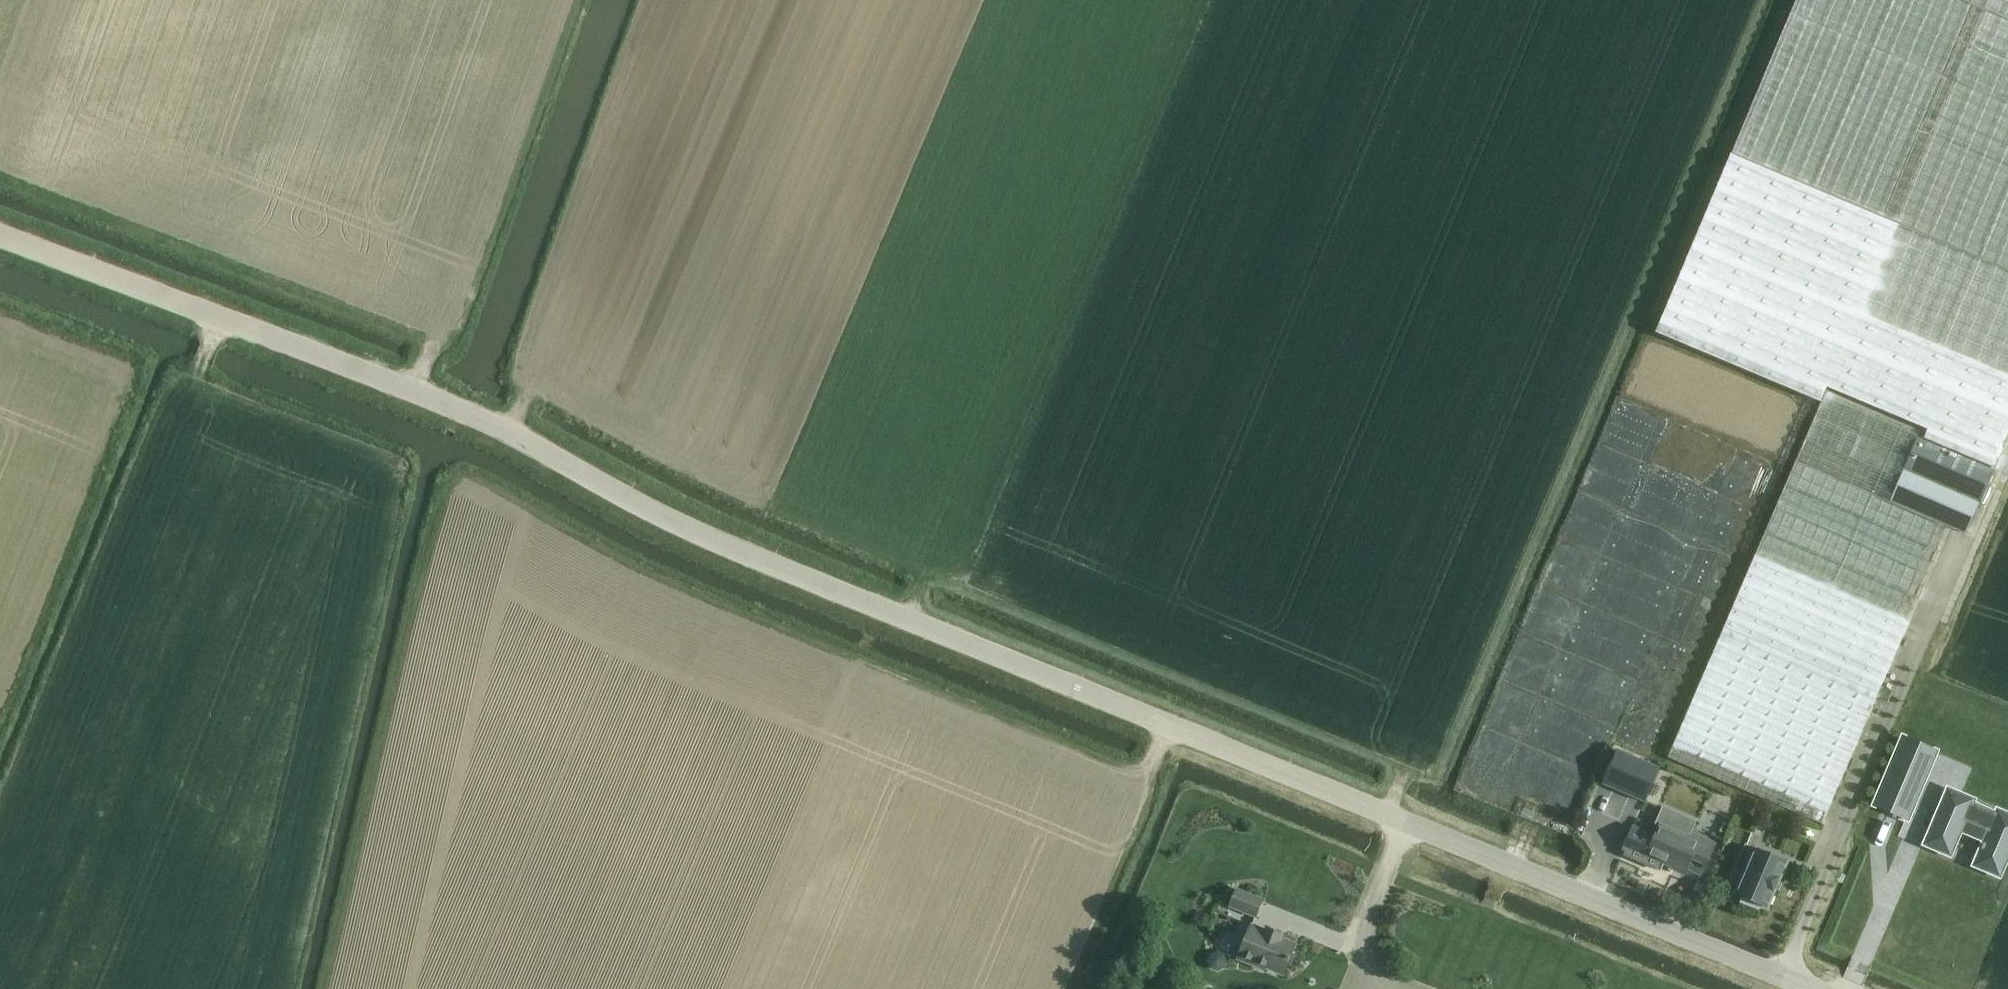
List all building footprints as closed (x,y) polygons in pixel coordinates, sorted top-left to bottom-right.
[(1731,154),(2007,271),(2007,0),(1796,0),(1731,154)] [(1655,333),(1820,402),(1826,388),(1927,430),(1923,439),(1992,468),(2007,429),(2007,273),(1730,155),(1655,333)] [(1825,391),(1667,757),(1822,824),(1948,528),(1965,535),(1993,471),(1918,438),(1920,432),(1825,391)] [(1881,688),(1877,698),(1887,702),(1891,691),(1881,688)] [(1892,754),(1869,807),(1872,808),(1876,809),(1908,823),(1939,751),(1905,736),(1901,734),(1894,749),(1892,754)] [(1603,784),(1646,802),(1660,767),(1617,750),(1603,784)] [(1920,846),(1951,859),(1962,834),(1980,842),(1970,867),(2001,880),(2007,863),(2007,810),(1996,805),(1994,810),(1976,802),(1978,798),(1946,784),(1920,846)] [(1632,827),(1624,847),(1628,849),(1624,859),(1673,878),(1676,870),(1685,873),(1687,869),(1701,875),(1715,845),(1692,835),(1690,834),(1695,821),(1661,806),(1653,826),(1658,828),(1654,837),(1632,827)] [(1746,845),(1734,871),(1744,876),(1735,894),(1741,896),(1739,899),(1760,908),(1761,905),(1766,908),(1785,863),(1746,845)] [(1697,879),(1690,895),(1699,899),(1706,883),(1697,879)] [(1256,916),(1262,901),(1236,891),(1230,906),(1256,916)] [(1265,933),(1250,927),(1238,957),(1254,963),(1255,966),(1263,970),(1266,968),(1283,975),(1295,945),(1279,939),(1281,935),(1267,930),(1265,933)] [(1209,968),(1217,971),(1224,968),(1224,967),(1226,961),(1223,954),(1216,952),(1209,954),(1207,961),(1209,968)]
